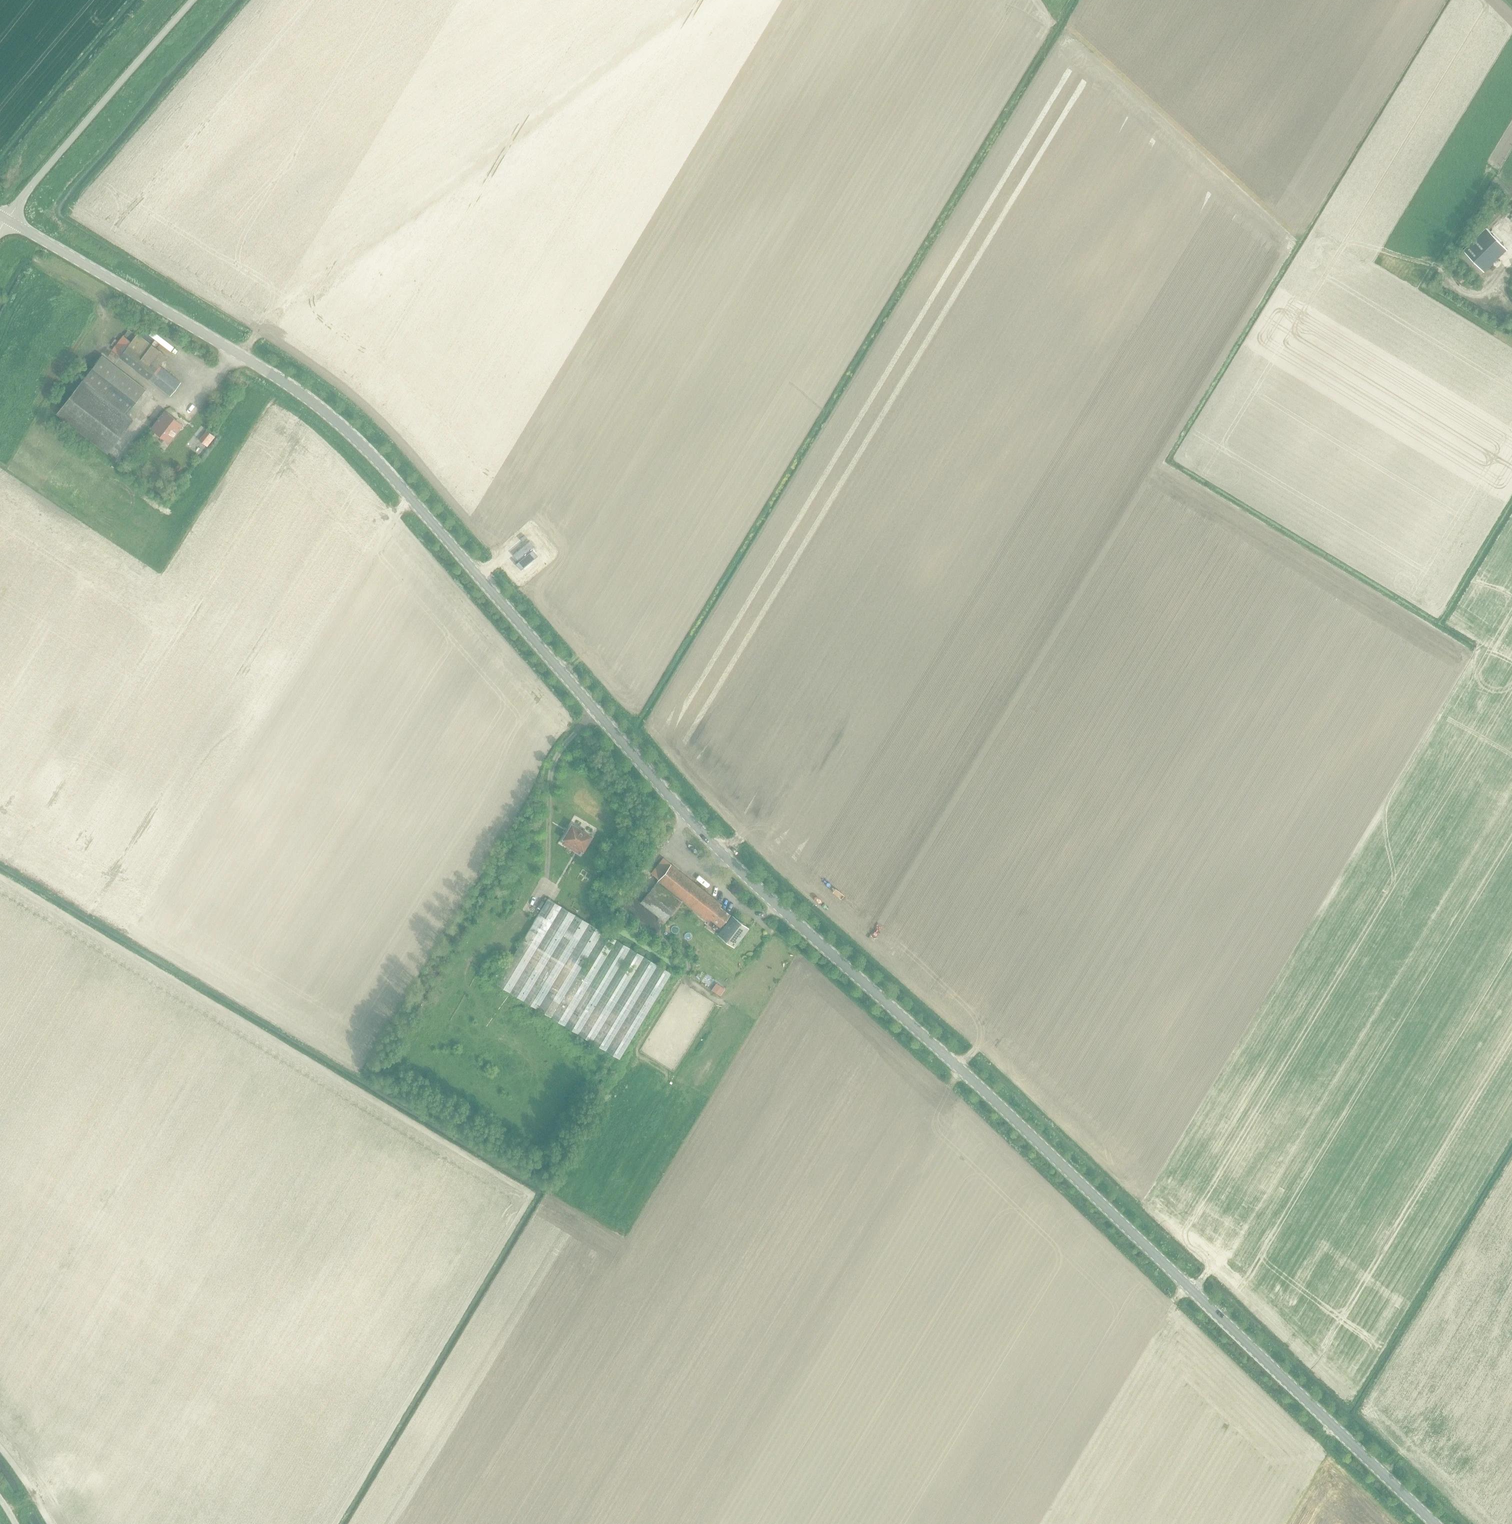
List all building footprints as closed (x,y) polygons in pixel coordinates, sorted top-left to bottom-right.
[(1456,257),(1477,279),(1507,249),(1487,228),(1456,257)] [(189,355),(193,350),(171,332),(167,337),(189,355)] [(148,377),(165,355),(138,333),(131,341),(123,335),(112,349),(148,377)] [(86,377),(135,415),(151,394),(103,356),(86,377)] [(150,379),(170,394),(180,381),(161,365),(150,379)] [(82,380),(56,414),(108,453),(134,420),(82,380)] [(165,411),(152,427),(169,441),(182,424),(165,411)] [(199,421),(206,430),(212,425),(204,416),(199,421)] [(530,540),(513,554),(518,561),(516,563),(521,570),(538,556),(532,549),(535,547),(530,540)] [(571,824),(563,838),(582,849),(590,835),(571,824)] [(720,905),(721,904),(662,857),(650,872),(658,878),(639,901),(665,921),(676,908),(682,900),(708,921),(710,918),(720,925),(729,913),(720,905)] [(537,1008),(620,1058),(672,973),(547,897),(495,983),(537,1008)] [(717,932),(733,945),(747,927),(732,914),(717,932)]
